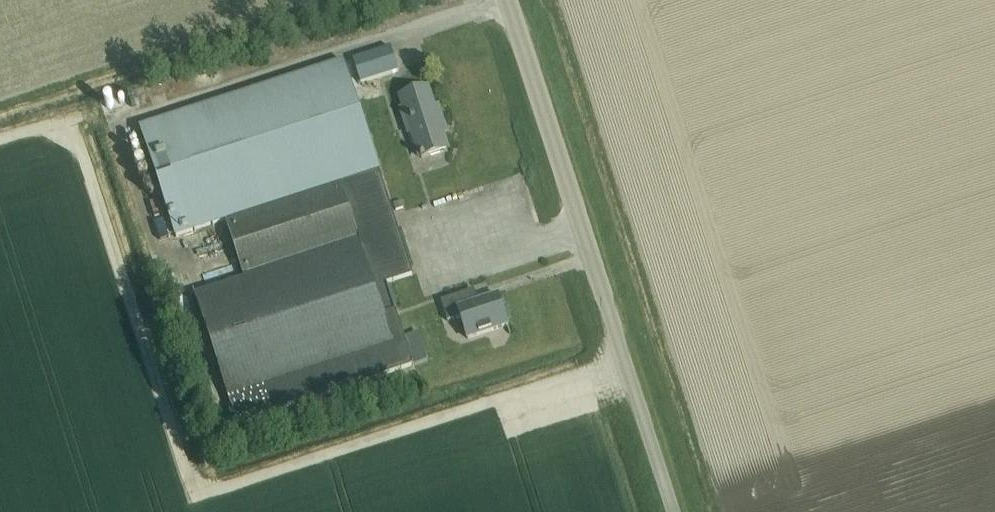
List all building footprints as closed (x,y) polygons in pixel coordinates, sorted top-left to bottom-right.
[(176,235),(226,219),(227,222),(342,185),(379,173),(343,63),(141,129),(176,235)] [(434,107),(430,96),(427,88),(402,96),(406,108),(401,109),(409,133),(413,132),(422,158),(447,150),(439,123),(443,122),(437,106),(434,107)] [(100,109),(88,114),(93,126),(105,121),(100,109)] [(386,282),(412,274),(379,173),(342,185),(360,242),(375,286),(386,282)] [(227,222),(245,280),(360,242),(342,185),(227,222)] [(409,217),(399,218),(402,241),(413,240),(409,217)] [(229,398),(393,344),(384,314),(395,311),(386,282),(375,286),(360,242),(245,280),(196,296),(229,398)] [(467,339),(508,325),(498,295),(468,305),(464,293),(440,300),(447,321),(460,317),(467,339)] [(229,398),(237,422),(412,364),(395,311),(384,314),(393,344),(229,398)]
